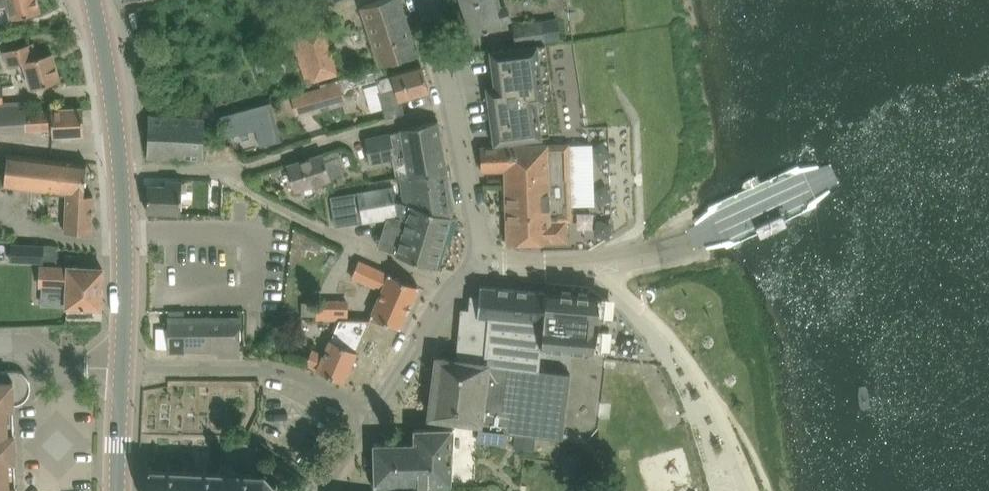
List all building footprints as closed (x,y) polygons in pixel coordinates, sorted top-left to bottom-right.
[(10,6),(13,18),(40,10),(38,0),(0,0),(0,8),(10,6)] [(320,8),(335,0),(315,0),(320,8)] [(419,53),(413,34),(402,0),(380,0),(362,6),(370,31),(368,31),(374,48),(375,48),(381,65),(419,53)] [(509,6),(496,10),(493,0),(478,0),(464,4),(473,33),(501,24),(500,22),(512,18),(509,6)] [(561,39),(560,30),(558,16),(543,18),(515,22),(518,47),(546,43),(546,42),(561,39)] [(306,83),(339,72),(324,23),(291,34),(306,83)] [(32,88),(60,79),(52,52),(37,57),(32,42),(6,50),(10,66),(25,62),(32,88)] [(546,43),(518,47),(491,50),(496,86),(488,87),(489,92),(491,92),(492,100),(490,100),(496,142),(550,135),(546,99),(553,98),(546,43)] [(401,98),(429,90),(430,90),(423,67),(422,65),(387,75),(384,67),(368,72),(370,81),(377,78),(381,92),(380,92),(387,117),(405,112),(401,98)] [(297,113),(346,99),(340,79),(291,93),(297,113)] [(4,103),(0,104),(0,131),(14,130),(14,129),(25,129),(25,130),(53,128),(53,135),(85,132),(84,108),(26,111),(24,102),(4,104),(4,103)] [(271,103),(221,117),(226,136),(257,128),(262,143),(281,138),(271,103)] [(204,158),(205,138),(205,116),(149,114),(148,156),(204,158)] [(366,137),(366,138),(370,162),(396,156),(395,149),(405,148),(410,177),(448,171),(443,140),(439,120),(366,137)] [(580,204),(582,241),(616,239),(612,126),(596,126),(596,142),(572,143),(574,204),(580,204)] [(570,143),(549,144),(481,146),(482,170),(506,169),(509,243),(552,241),(552,240),(569,240),(568,220),(573,220),(570,143)] [(335,151),(324,154),(332,177),(346,173),(340,154),(336,156),(335,151)] [(88,162),(8,153),(7,160),(0,161),(0,173),(6,173),(5,185),(66,193),(64,230),(92,232),(94,194),(84,194),(88,162)] [(324,154),(324,153),(296,162),(288,164),(296,190),(332,178),(332,177),(324,154)] [(448,171),(410,177),(402,178),(406,202),(452,215),(454,207),(448,171)] [(166,185),(148,184),(148,210),(182,211),(183,180),(166,180),(166,185)] [(452,215),(406,202),(397,200),(394,185),(331,196),(336,225),(388,217),(379,246),(398,252),(398,254),(413,259),(436,266),(452,215)] [(44,260),(45,245),(45,243),(12,242),(11,261),(44,262),(44,260)] [(419,285),(409,281),(390,273),(360,260),(352,275),(383,290),(372,314),(401,327),(419,285)] [(102,307),(103,267),(67,265),(67,266),(43,265),(43,283),(68,283),(67,305),(102,307)] [(481,422),(480,428),(508,431),(540,436),(541,435),(563,438),(571,373),(540,369),(542,346),(547,291),(481,285),(480,295),(471,294),(471,299),(469,299),(469,308),(462,308),(459,340),(458,340),(457,350),(458,350),(457,359),(438,357),(431,416),(481,422)] [(598,316),(598,315),(599,297),(601,296),(600,293),(599,293),(599,294),(550,290),(549,290),(545,346),(547,346),(547,345),(595,349),(597,349),(598,346),(596,346),(597,328),(598,328),(598,326),(597,326),(598,316)] [(344,318),(349,319),(349,301),(318,301),(317,319),(343,320),(344,318)] [(186,351),(186,349),(186,316),(169,317),(169,350),(169,351),(186,351)] [(196,346),(212,346),(212,316),(186,316),(186,349),(197,349),(196,346)] [(219,355),(241,355),(241,316),(212,316),(212,346),(212,349),(219,349),(219,355)] [(283,327),(300,327),(300,319),(283,318),(283,327)] [(344,381),(356,355),(371,319),(349,319),(344,318),(343,320),(326,355),(313,349),(307,363),(319,369),(328,374),(344,381)] [(18,485),(17,485),(16,460),(17,460),(15,404),(17,403),(20,403),(22,402),(24,401),(26,399),(27,398),(29,396),(30,394),(31,392),(31,389),(32,387),(31,385),(31,382),(30,380),(29,378),(28,376),(27,374),(25,373),(23,372),(21,371),(19,370),(16,369),(14,369),(0,370),(0,490),(18,490),(18,485)] [(704,490),(707,490),(685,424),(683,425),(704,490)] [(451,485),(454,427),(415,428),(415,442),(415,461),(434,460),(434,486),(451,485)] [(514,447),(535,450),(537,435),(516,433),(514,447)] [(374,443),(376,486),(411,486),(411,490),(421,490),(422,486),(434,486),(434,460),(415,461),(415,442),(374,443)] [(149,469),(148,490),(274,490),(274,487),(279,485),(278,482),(273,483),(267,475),(268,471),(265,470),(263,474),(252,473),(252,469),(249,469),(248,473),(237,472),(237,468),(235,468),(235,463),(233,463),(221,463),(221,467),(219,467),(218,471),(208,471),(208,467),(204,466),(204,471),(188,470),(189,466),(185,465),(184,470),(172,469),(172,465),(168,465),(168,469),(152,468),(153,464),(149,464),(149,469)]
